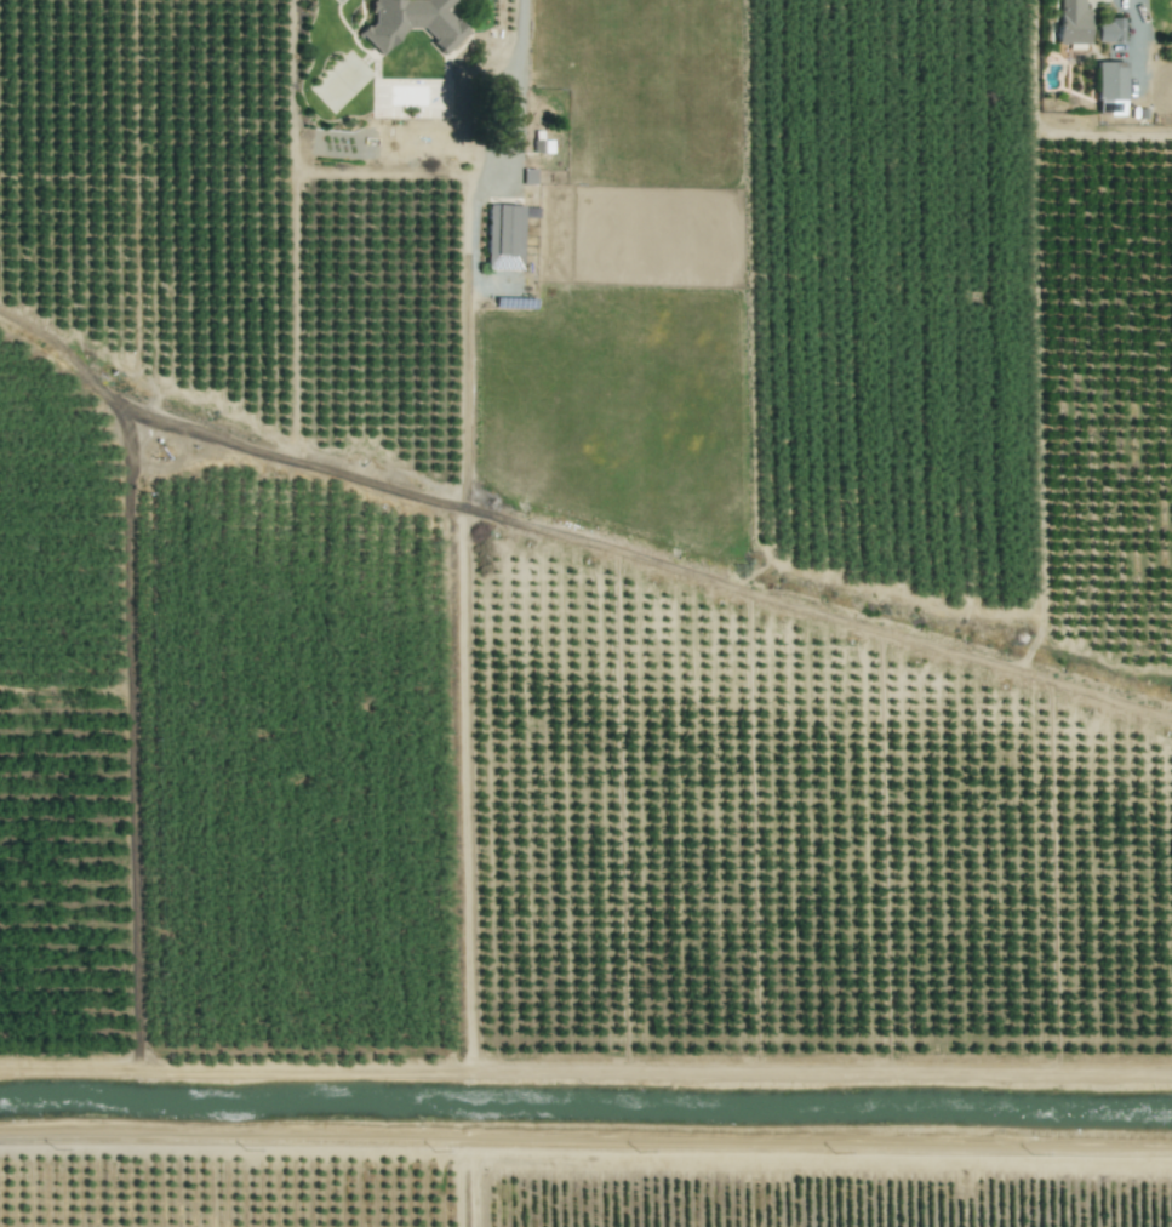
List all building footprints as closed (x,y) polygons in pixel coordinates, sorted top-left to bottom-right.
[(409,29),(424,29),(434,41),(434,46),(443,56),(469,32),(458,19),(454,19),(445,10),(455,1),(453,0),(424,0),(423,0),(418,0),(372,0),(372,1),(371,26),(365,26),(358,33),(379,55),(409,29)] [(1059,44),(1088,44),(1087,9),(1083,9),(1083,0),(1059,0),(1059,44)] [(1123,42),(1122,18),(1108,19),(1108,23),(1097,24),(1097,42),(1123,42)] [(1095,63),(1096,115),(1124,115),(1122,62),(1095,63)] [(532,185),(533,169),(522,169),(522,184),(532,185)]
